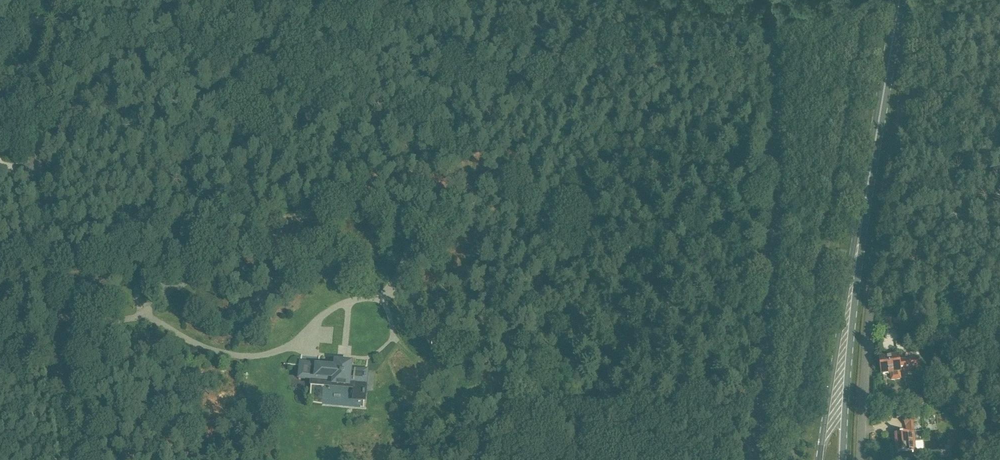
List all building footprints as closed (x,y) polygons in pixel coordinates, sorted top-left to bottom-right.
[(882,376),(891,374),(892,381),(900,379),(900,373),(900,372),(910,371),(910,372),(917,371),(917,369),(922,368),(921,359),(916,360),(916,359),(902,361),(902,365),(898,365),(897,357),(880,360),(880,361),(878,361),(879,368),(881,368),(882,376)] [(317,374),(300,373),(299,379),(313,380),(312,387),(325,388),(326,383),(337,384),(337,386),(339,386),(339,388),(347,389),(347,387),(348,387),(349,384),(366,385),(367,372),(350,371),(350,366),(351,366),(351,365),(348,365),(348,364),(340,363),(340,364),(336,364),(336,365),(337,365),(337,367),(319,365),(318,365),(317,374)] [(920,397),(902,405),(905,413),(924,405),(920,397)] [(898,459),(912,459),(911,453),(913,453),(912,438),(910,425),(914,423),(912,417),(902,421),(904,427),(905,427),(906,434),(895,435),(897,454),(898,454),(898,459)]
